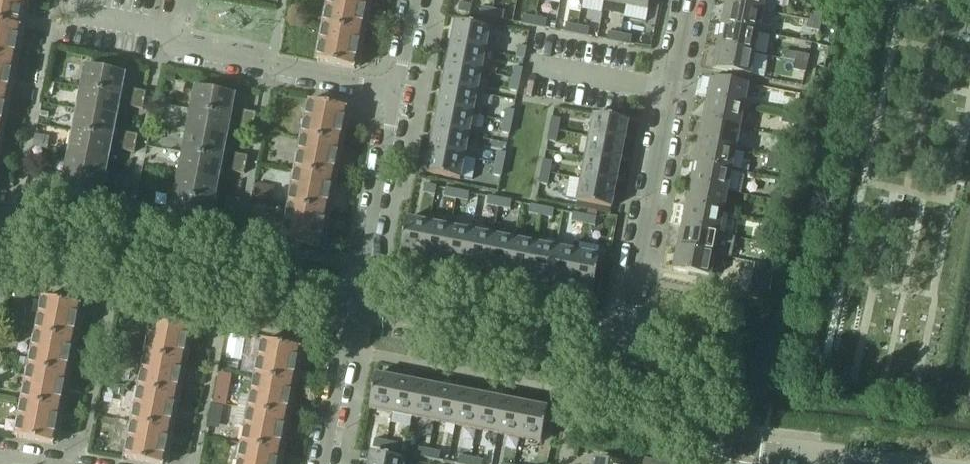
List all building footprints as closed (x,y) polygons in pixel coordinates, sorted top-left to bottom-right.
[(20,28),(12,27),(16,8),(24,9),(25,4),(25,3),(26,0),(0,0),(0,132),(7,98),(13,64),(20,28)] [(318,62),(354,69),(368,0),(330,0),(318,62)] [(626,6),(648,10),(650,0),(627,0),(626,6)] [(777,0),(730,0),(730,3),(726,2),(725,5),(763,12),(774,14),(777,0)] [(460,3),(458,11),(470,14),(472,6),(460,3)] [(763,12),(725,5),(722,18),(727,19),(726,24),(721,23),(721,26),(759,34),(763,12)] [(481,7),(480,15),(491,18),(493,10),(481,7)] [(493,10),(491,18),(503,20),(505,12),(493,10)] [(810,12),(808,22),(821,24),(823,15),(810,12)] [(524,16),(522,24),(530,25),(534,26),(535,18),(524,16)] [(535,18),(534,26),(545,28),(547,21),(535,18)] [(821,24),(808,22),(807,29),(819,32),(821,24)] [(456,23),(451,45),(485,52),(490,29),(456,23)] [(566,24),(564,32),(576,34),(578,26),(566,24)] [(578,26),(576,34),(588,37),(590,29),(578,26)] [(759,34),(721,26),(718,39),(722,40),(721,45),(717,45),(717,47),(754,55),(759,34)] [(608,33),(607,40),(619,43),(620,35),(608,33)] [(620,35),(619,43),(630,45),(632,37),(620,35)] [(451,45),(447,66),(481,73),(485,52),(451,45)] [(518,46),(516,58),(524,59),(526,47),(518,46)] [(754,55),(717,47),(714,60),(718,61),(717,67),(713,66),(712,69),(750,76),(754,55)] [(797,54),(795,63),(807,66),(809,56),(797,54)] [(128,63),(115,60),(113,68),(126,71),(128,63)] [(807,66),(795,63),(793,71),(806,73),(807,66)] [(447,66),(443,87),(477,94),(481,73),(447,66)] [(125,74),(86,67),(82,88),(120,96),(125,74)] [(514,67),(512,79),(520,80),(522,69),(514,67)] [(748,85),(711,78),(708,92),(712,93),(711,98),(707,98),(707,99),(744,107),(748,85)] [(512,79),(510,91),(518,92),(520,80),(512,79)] [(443,87),(439,109),(473,115),(477,94),(443,87)] [(120,96),(82,88),(77,110),(116,118),(120,96)] [(235,95),(196,88),(191,111),(230,119),(235,95)] [(134,90),(132,98),(133,99),(144,101),(145,96),(147,92),(134,90)] [(132,98),(131,107),(143,110),(143,109),(144,101),(133,99),(132,98)] [(744,107),(707,99),(704,113),(708,114),(707,120),(703,119),(702,121),(740,128),(744,107)] [(332,107),(310,103),(283,241),(319,248),(346,109),(347,105),(333,101),(332,107)] [(785,107),(784,115),(796,117),(798,109),(785,107)] [(439,109),(435,130),(469,137),(473,115),(439,109)] [(506,109),(504,121),(512,123),(514,111),(506,109)] [(116,118),(77,110),(73,132),(112,140),(116,118)] [(230,119),(191,111),(187,133),(226,141),(230,119)] [(244,111),(242,120),(254,122),(256,116),(256,113),(244,111)] [(594,115),(590,137),(624,144),(628,122),(594,115)] [(796,117),(784,115),(782,123),(794,126),(796,117)] [(552,118),(550,130),(558,131),(560,119),(552,118)] [(273,119),(271,128),(280,130),(282,121),(273,119)] [(242,120),(240,129),(253,131),(253,129),(254,123),(254,122),(242,120)] [(504,121),(501,133),(509,135),(512,123),(504,121)] [(740,128),(702,121),(700,135),(704,135),(703,141),(699,140),(698,142),(736,149),(740,128)] [(435,130),(430,151),(465,158),(469,137),(435,130)] [(550,130),(548,141),(556,143),(558,131),(550,130)] [(112,140),(73,132),(69,154),(107,162),(112,140)] [(126,133),(124,142),(136,144),(137,139),(138,135),(126,133)] [(226,141),(187,133),(183,154),(222,162),(226,141)] [(590,137),(586,159),(620,165),(624,144),(590,137)] [(124,142),(122,150),(134,153),(135,151),(136,145),(136,144),(124,142)] [(736,149),(698,142),(696,156),(700,157),(699,162),(694,161),(694,163),(732,171),(736,149)] [(430,151),(426,173),(460,180),(465,158),(430,151)] [(498,152),(495,164),(503,165),(506,154),(498,152)] [(107,162),(69,154),(65,175),(103,183),(107,162)] [(222,162),(183,154),(179,176),(218,184),(222,162)] [(235,154),(234,163),(246,165),(247,160),(248,157),(235,154)] [(586,159),(581,180),(615,187),(620,165),(586,159)] [(544,160),(542,172),(550,174),(552,162),(544,160)] [(234,163),(232,172),(244,174),(244,172),(246,167),(246,165),(234,163)] [(732,171),(694,163),(691,177),(696,178),(694,183),(690,182),(690,185),(728,192),(732,171)] [(495,164),(493,176),(501,177),(503,165),(495,164)] [(542,172),(539,184),(547,185),(550,174),(542,172)] [(103,183),(65,175),(60,198),(98,206),(103,183)] [(117,176),(115,185),(128,187),(129,183),(129,178),(117,176)] [(218,184),(179,176),(174,197),(214,205),(218,184)] [(581,180),(577,202),(611,209),(615,187),(581,180)] [(270,202),(273,187),(257,184),(254,199),(270,202)] [(115,185),(113,194),(126,196),(126,194),(127,188),(128,187),(115,185)] [(425,185),(423,193),(435,195),(436,187),(425,185)] [(728,192),(690,185),(687,198),(691,199),(690,204),(686,204),(686,206),(723,214),(728,192)] [(446,189),(444,197),(456,199),(458,191),(446,189)] [(458,191),(456,199),(468,201),(469,194),(458,191)] [(785,195),(772,192),(770,201),(783,204),(785,195)] [(214,205),(174,197),(170,219),(209,226),(214,205)] [(488,197),(487,205),(498,207),(500,199),(497,199),(488,197)] [(227,198),(225,206),(238,209),(239,200),(227,198)] [(500,199),(498,207),(510,210),(512,202),(500,199)] [(783,204),(770,201),(769,209),(781,212),(783,204)] [(263,217),(265,205),(256,203),(254,215),(263,217)] [(531,205),(529,213),(541,216),(542,208),(535,206),(531,205)] [(225,206),(224,215),(236,218),(238,209),(225,206)] [(723,214),(686,206),(683,219),(687,220),(686,226),(682,225),(681,228),(719,235),(723,214)] [(542,208),(541,216),(552,218),(554,210),(542,208)] [(573,214),(571,222),(583,224),(585,216),(573,214)] [(585,216),(583,224),(595,226),(596,218),(585,216)] [(407,220),(400,254),(423,258),(429,224),(407,220)] [(429,224),(423,258),(444,262),(450,228),(429,224)] [(450,228),(444,262),(465,266),(472,232),(450,228)] [(719,235),(681,228),(679,241),(683,241),(682,247),(678,246),(677,249),(715,256),(719,235)] [(472,232),(465,266),(486,270),(493,236),(472,232)] [(759,233),(757,242),(769,245),(771,236),(759,233)] [(493,236),(486,270),(507,274),(514,240),(493,236)] [(514,240),(507,274),(528,279),(535,244),(514,240)] [(769,245),(757,242),(755,250),(768,253),(769,245)] [(535,244),(528,279),(550,283),(556,249),(535,244)] [(556,249),(550,283),(571,287),(578,253),(556,249)] [(715,256),(677,249),(673,270),(711,278),(715,256)] [(578,253),(571,287),(593,291),(600,257),(578,253)] [(750,298),(758,299),(761,287),(752,285),(750,298)] [(65,304),(43,300),(16,438),(53,445),(80,306),(79,306),(80,302),(66,298),(65,304)] [(153,321),(126,459),(151,463),(163,463),(190,328),(189,328),(190,323),(176,320),(175,325),(153,321)] [(256,378),(239,463),(277,463),(300,349),(299,349),(300,345),(286,341),(285,347),(263,343),(256,378)] [(228,358),(226,368),(237,370),(239,360),(228,358)] [(376,375),(369,410),(392,414),(398,380),(376,375)] [(398,380),(392,414),(413,418),(420,384),(398,380)] [(219,382),(216,395),(226,397),(229,384),(219,382)] [(420,384),(413,418),(434,422),(441,388),(420,384)] [(441,388),(434,422),(455,426),(462,392),(441,388)] [(462,392),(455,426),(476,430),(483,396),(462,392)] [(483,396),(476,430),(498,434),(504,400),(483,396)] [(504,400),(498,434),(519,439),(526,405),(504,400)] [(214,405),(211,421),(222,423),(225,407),(214,405)] [(526,405),(519,439),(541,443),(548,409),(526,405)] [(375,440),(373,448),(385,450),(386,442),(375,440)] [(386,442),(385,450),(396,452),(398,444),(386,442)] [(417,448),(415,456),(427,458),(429,450),(417,448)] [(429,450),(427,458),(439,461),(440,453),(429,450)] [(369,463),(404,463),(405,461),(383,456),(371,454),(369,463)]
